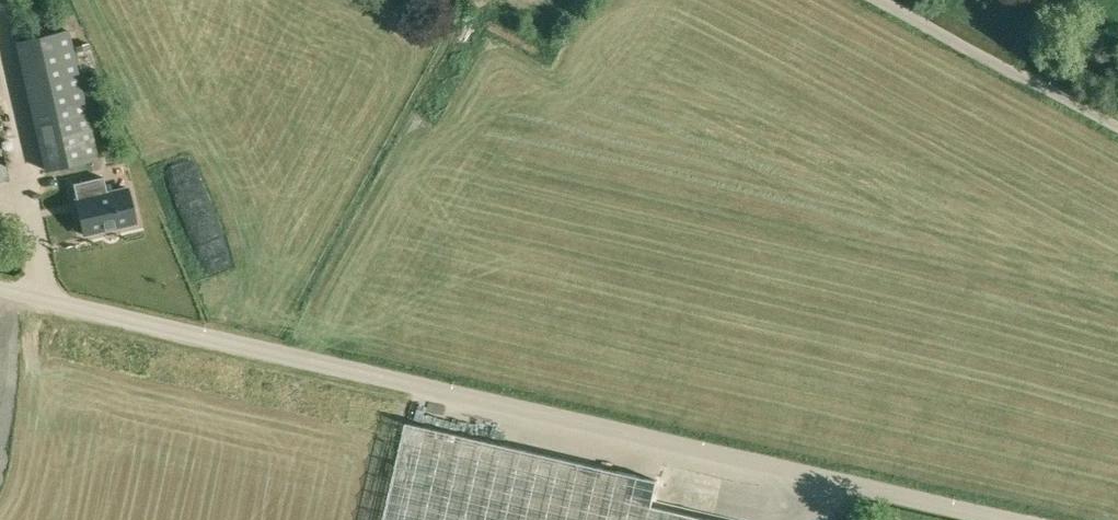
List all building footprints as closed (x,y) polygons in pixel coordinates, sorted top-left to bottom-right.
[(67,29),(16,41),(46,169),(97,157),(67,29)] [(106,188),(76,194),(88,245),(139,233),(131,199),(110,204),(106,188)] [(406,422),(383,519),(713,519),(651,506),(657,480),(406,422)]
